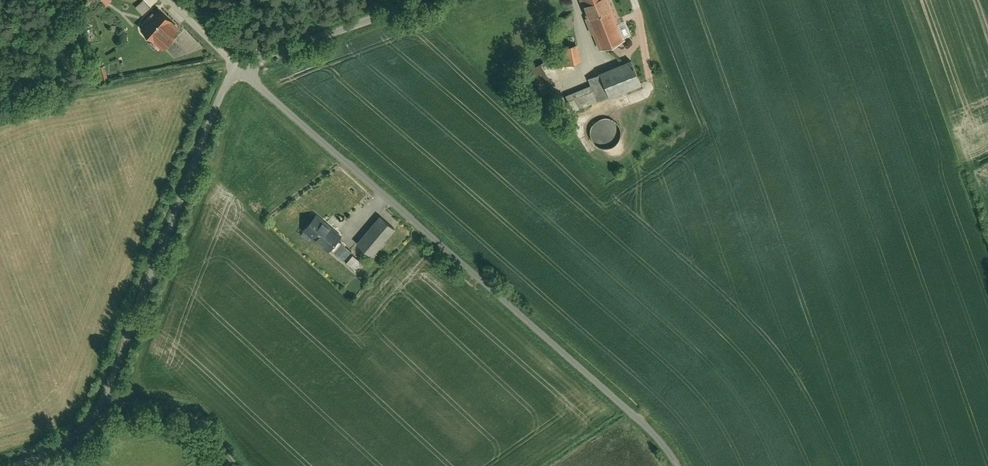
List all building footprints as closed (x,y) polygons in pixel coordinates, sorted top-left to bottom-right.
[(154,7),(147,0),(145,0),(139,6),(146,14),(154,7)] [(611,0),(584,0),(590,16),(588,17),(594,33),(597,32),(602,46),(616,41),(626,37),(611,0)] [(183,25),(161,7),(157,12),(155,10),(151,15),(153,16),(144,28),(166,47),(175,37),(174,36),(183,25)] [(583,62),(580,44),(567,47),(570,64),(583,62)] [(640,82),(631,60),(588,77),(591,85),(597,100),(640,82)] [(564,100),(543,62),(534,68),(528,71),(541,94),(549,109),(564,100)] [(597,100),(591,85),(566,95),(572,110),(597,100)] [(622,126),(618,121),(613,118),(606,118),(601,120),(596,124),(593,129),(593,135),(595,140),(599,145),(604,148),(610,149),(617,146),(621,143),(623,137),(624,131),(622,126)] [(345,234),(320,213),(305,230),(331,251),(333,247),(340,239),(345,234)] [(359,243),(374,256),(397,229),(382,216),(379,220),(359,243)] [(340,239),(333,247),(339,252),(346,244),(340,239)] [(346,244),(339,252),(337,253),(346,261),(354,251),(346,244)] [(355,255),(348,263),(357,270),(364,262),(355,255)]
